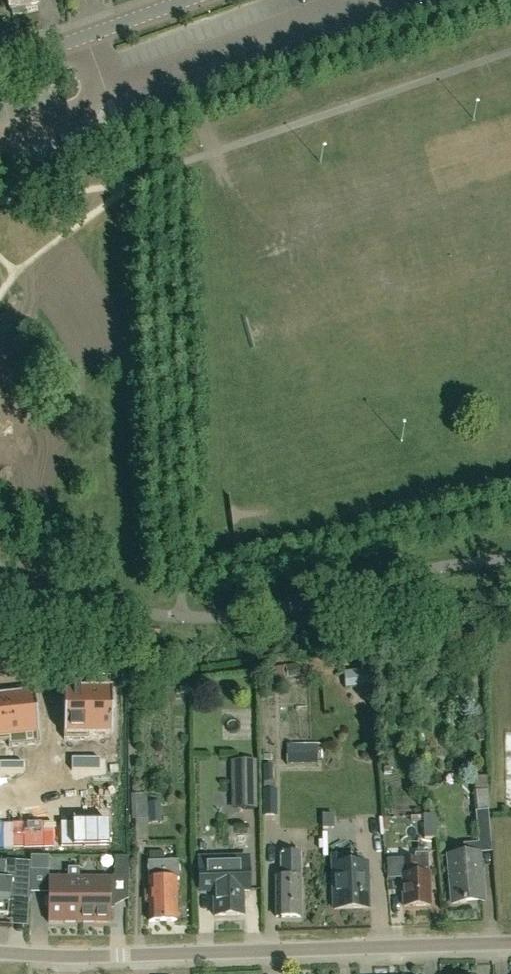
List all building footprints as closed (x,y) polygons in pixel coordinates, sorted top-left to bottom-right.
[(24,8),(40,4),(40,0),(7,0),(9,11),(11,10),(13,16),(25,14),(24,8)] [(366,670),(343,673),(345,689),(368,686),(366,670)] [(88,689),(64,689),(64,735),(88,735),(88,689)] [(111,689),(88,689),(88,735),(111,735),(111,689)] [(4,693),(9,737),(37,734),(33,691),(4,693)] [(9,737),(4,693),(0,694),(0,738),(9,737)] [(317,767),(317,746),(286,746),(285,767),(317,767)] [(463,755),(460,758),(460,763),(463,766),(468,766),(471,763),(471,758),(467,755),(463,755)] [(85,771),(85,759),(71,759),(71,771),(85,771)] [(86,759),(86,771),(88,771),(100,771),(100,759),(86,759)] [(257,810),(256,761),(230,761),(231,810),(257,810)] [(11,763),(0,763),(0,771),(11,771),(11,763)] [(23,763),(11,763),(11,771),(23,771),(23,763)] [(490,842),(488,811),(486,791),(488,791),(487,776),(473,777),(474,792),(473,793),(475,812),(478,843),(490,842)] [(135,820),(147,820),(146,794),(134,794),(135,820)] [(322,829),(334,829),(333,814),(321,815),(322,829)] [(435,839),(434,815),(423,816),(424,840),(435,839)] [(483,902),(478,848),(463,849),(464,855),(447,856),(452,904),(483,902)] [(148,862),(149,922),(177,921),(176,880),(179,880),(178,861),(164,862),(163,853),(149,854),(149,862),(148,862)] [(276,918),(300,918),(300,878),(300,853),(281,853),(281,878),(276,878),(276,918)] [(430,906),(429,874),(428,853),(414,854),(414,859),(403,860),(404,875),(402,875),(403,907),(430,906)] [(49,857),(30,858),(30,863),(30,872),(49,872),(49,857)] [(198,859),(199,886),(213,886),(214,917),(243,916),(243,891),(248,891),(247,867),(229,868),(229,858),(198,859)] [(128,877),(128,859),(113,859),(113,877),(128,877)] [(8,916),(10,892),(30,893),(30,872),(30,863),(6,861),(4,881),(0,880),(0,915),(8,916)] [(332,865),(334,909),(368,908),(367,864),(332,865)] [(79,923),(79,879),(48,879),(48,923),(79,923)] [(79,879),(79,923),(110,923),(110,879),(79,879)]
